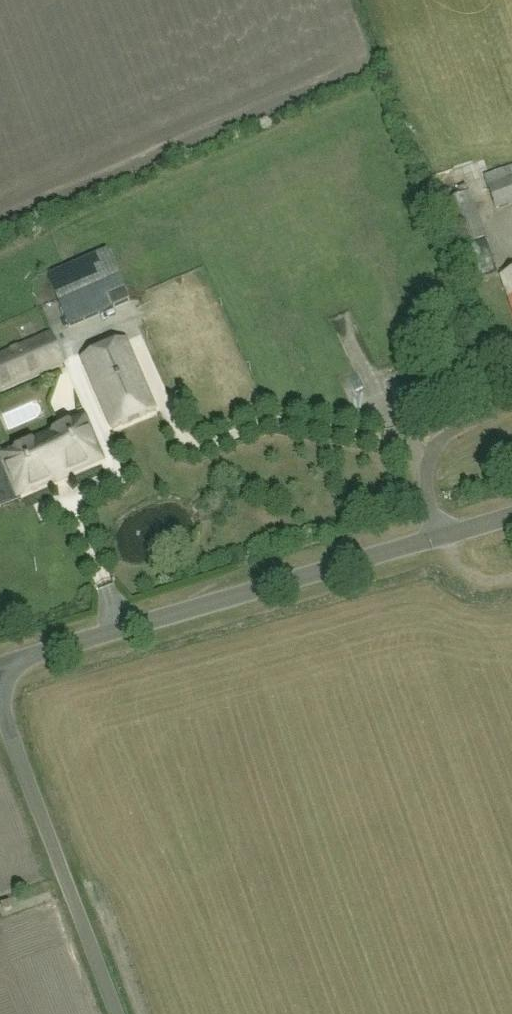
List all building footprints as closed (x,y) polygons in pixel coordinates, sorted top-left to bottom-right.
[(486,177),(497,208),(511,203),(511,166),(485,175),(486,177)] [(446,200),(464,246),(488,237),(470,191),(446,200)] [(74,322),(113,305),(92,258),(53,275),(74,322)] [(500,275),(511,309),(511,271),(500,275)] [(121,313),(138,307),(135,297),(118,303),(121,313)] [(1,390),(63,362),(51,333),(0,356),(0,387),(1,390)] [(154,408),(126,341),(86,358),(113,425),(154,408)] [(4,456),(19,493),(101,459),(85,422),(4,456)] [(115,577),(103,539),(86,545),(98,582),(115,577)] [(10,901),(2,903),(4,910),(12,908),(10,901)]
